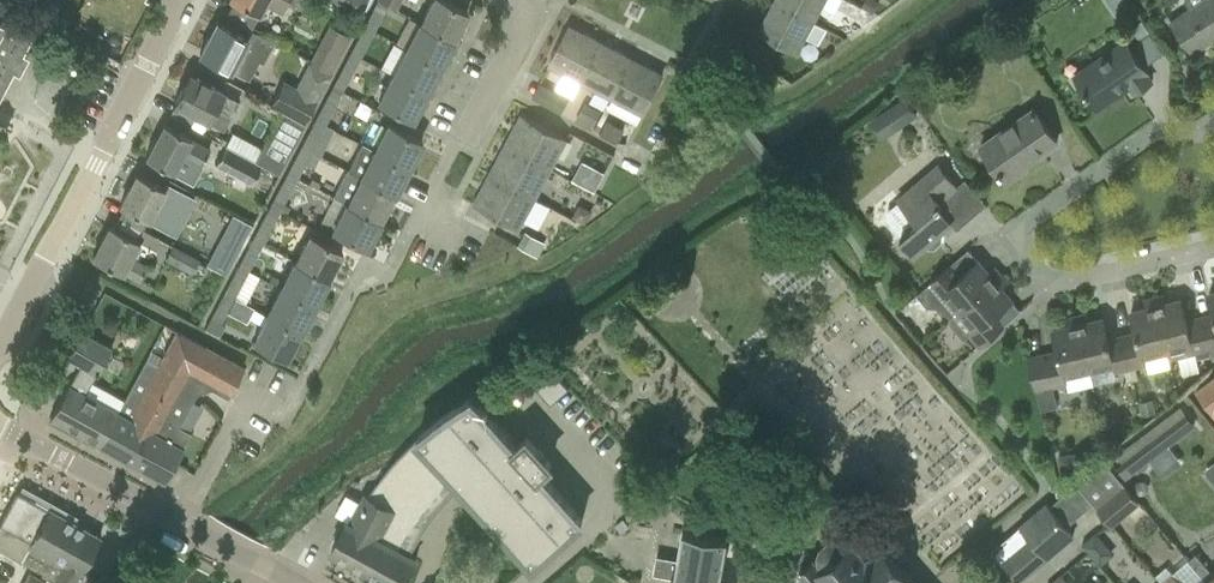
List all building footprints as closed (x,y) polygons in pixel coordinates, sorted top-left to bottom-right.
[(258,14),(265,1),(280,9),(284,2),(302,10),(306,0),(232,0),(258,14)] [(359,16),(367,0),(329,0),(359,16)] [(388,5),(397,9),(402,0),(380,0),(388,5)] [(445,0),(432,0),(421,21),(454,39),(468,12),(445,0)] [(815,20),(776,0),(775,0),(759,31),(799,50),(815,20)] [(815,20),(825,0),(776,0),(815,20)] [(879,1),(878,0),(864,0),(862,6),(874,12),(879,1)] [(1191,8),(1172,21),(1193,52),(1213,37),(1212,35),(1213,33),(1213,0),(1185,0),(1191,8)] [(0,9),(0,99),(41,21),(4,1),(0,9)] [(872,12),(859,5),(852,17),(865,25),(872,12)] [(375,31),(383,15),(372,10),(364,26),(375,31)] [(1130,27),(1134,33),(1138,39),(1150,31),(1142,19),(1130,27)] [(251,30),(248,37),(217,21),(200,54),(231,70),(231,69),(249,78),(258,60),(262,62),(273,41),(251,30)] [(454,39),(421,21),(407,48),(440,65),(454,39)] [(330,72),(345,45),(350,35),(329,24),(310,60),(330,72)] [(581,80),(601,41),(570,25),(549,64),(581,80)] [(995,50),(1003,49),(1009,44),(1009,36),(1003,30),(995,30),(989,36),(990,44),(995,50)] [(361,58),(369,41),(359,36),(351,52),(361,58)] [(756,39),(747,54),(767,65),(776,51),(756,39)] [(1084,87),(1097,107),(1131,84),(1136,92),(1152,81),(1146,73),(1148,71),(1126,39),(1076,75),(1084,87)] [(612,95),(632,57),(601,41),(581,80),(612,95)] [(440,65),(407,48),(393,74),(426,92),(440,65)] [(643,111),(663,73),(632,57),(612,95),(643,111)] [(347,84),(356,68),(345,63),(337,79),(347,84)] [(174,103),(178,105),(196,115),(223,129),(237,102),(222,94),(223,92),(209,85),(210,83),(196,75),(195,77),(189,74),(174,103)] [(426,92),(393,74),(379,102),(412,119),(426,92)] [(306,121),(317,99),(283,81),(272,103),(306,121)] [(533,96),(561,112),(569,99),(540,83),(533,96)] [(339,98),(329,92),(315,119),(325,124),(339,98)] [(882,140),(919,115),(905,95),(869,120),(882,140)] [(196,115),(178,105),(172,116),(190,126),(196,115)] [(584,105),(575,121),(592,129),(592,128),(600,114),(584,105)] [(982,144),(1006,181),(1027,166),(1024,161),(1041,149),(1043,151),(1057,141),(1034,108),(982,144)] [(278,173),(305,123),(282,110),(255,160),(278,173)] [(506,144),(552,168),(567,138),(522,113),(521,115),(524,116),(518,128),(521,130),(519,135),(513,132),(506,144)] [(302,145),(311,150),(325,124),(315,119),(302,145)] [(600,133),(618,142),(624,129),(607,120),(600,133)] [(190,137),(164,123),(146,157),(172,170),(181,154),(200,165),(209,149),(190,138),(190,137)] [(408,167),(422,140),(389,123),(375,149),(362,143),(408,167)] [(330,143),(351,156),(359,141),(338,129),(330,143)] [(362,143),(348,169),(394,194),(408,167),(362,143)] [(497,161),(490,174),(536,198),(552,168),(506,144),(509,146),(502,158),(506,160),(503,165),(497,161)] [(311,150),(302,145),(288,171),(298,177),(306,163),(314,167),(320,155),(311,150)] [(260,165),(225,147),(215,166),(251,183),(260,165)] [(959,188),(943,169),(937,163),(920,177),(921,179),(881,214),(901,237),(915,253),(933,237),(935,239),(939,236),(937,233),(952,221),(939,207),(943,204),(942,203),(959,188)] [(582,183),(595,190),(605,172),(591,165),(582,183)] [(380,220),(394,194),(348,169),(334,196),(347,203),(380,220)] [(284,204),(298,177),(288,171),(274,198),(284,204)] [(164,188),(137,173),(120,205),(162,227),(178,197),(163,189),(164,188)] [(520,228),(536,198),(490,174),(493,176),(487,187),(490,189),(487,194),(481,191),(474,204),(520,228)] [(333,230),(366,247),(380,220),(347,203),(333,230)] [(591,210),(578,204),(572,215),(584,222),(591,210)] [(253,238),(263,243),(277,217),(276,217),(280,210),(270,205),(253,238)] [(232,214),(219,239),(238,249),(252,224),(232,214)] [(139,240),(110,225),(93,257),(138,281),(147,265),(130,257),(139,240)] [(518,246),(537,256),(545,243),(525,232),(519,245),(518,246)] [(309,233),(295,260),(328,277),(342,251),(309,233)] [(238,265),(249,270),(263,243),(253,238),(238,265)] [(166,257),(192,272),(199,260),(172,246),(166,257)] [(314,304),(328,277),(295,260),(281,287),(314,304)] [(948,319),(1000,273),(995,268),(989,273),(978,260),(962,274),(952,263),(929,283),(917,293),(928,306),(937,306),(948,319)] [(225,291),(235,296),(249,270),(238,265),(225,291)] [(982,345),(1005,325),(995,313),(1012,299),(1001,286),(1007,281),(1000,273),(948,319),(948,320),(961,308),(977,326),(971,332),(982,345)] [(267,314),(300,331),(314,304),(281,287),(267,314)] [(250,304),(245,302),(246,302),(235,296),(225,291),(211,317),(222,323),(230,307),(244,314),(250,304)] [(1163,295),(1154,298),(1167,349),(1169,360),(1196,354),(1197,359),(1209,356),(1207,350),(1200,318),(1187,321),(1182,299),(1165,303),(1163,295)] [(1137,332),(1122,336),(1132,380),(1139,378),(1137,364),(1145,362),(1143,355),(1167,349),(1154,298),(1146,300),(1148,307),(1131,311),(1137,332)] [(286,357),(300,331),(267,314),(253,340),(286,357)] [(1085,314),(1076,316),(1088,368),(1113,362),(1115,370),(1124,367),(1128,381),(1132,380),(1122,336),(1109,339),(1103,318),(1087,322),(1085,314)] [(1207,350),(1210,350),(1213,349),(1213,314),(1200,318),(1207,350)] [(1065,373),(1088,368),(1076,316),(1068,318),(1070,326),(1053,330),(1059,351),(1029,358),(1036,388),(1067,381),(1065,373)] [(800,317),(789,327),(794,333),(805,324),(800,317)] [(162,478),(164,479),(164,480),(182,448),(181,448),(190,432),(176,424),(194,393),(183,387),(191,373),(213,385),(212,387),(225,394),(241,365),(177,330),(158,365),(129,419),(148,429),(131,461),(135,463),(135,464),(141,467),(153,473),(152,473),(159,477),(159,476),(162,478)] [(81,332),(68,356),(82,363),(50,418),(97,443),(115,411),(84,394),(110,347),(81,332)] [(115,411),(97,443),(105,447),(105,448),(111,451),(111,450),(113,451),(113,452),(119,455),(129,460),(128,460),(130,461),(131,461),(148,429),(129,419),(158,365),(146,358),(117,412),(115,411)] [(570,387),(550,366),(538,370),(526,374),(552,403),(570,387)] [(1196,390),(1213,413),(1213,377),(1196,390)] [(419,436),(419,437),(458,480),(459,479),(534,563),(583,519),(541,472),(552,463),(527,436),(517,445),(473,396),(466,400),(458,405),(450,411),(442,416),(434,422),(427,429),(419,435),(419,436)] [(1152,399),(1138,402),(1141,415),(1155,412),(1152,399)] [(1117,465),(1126,478),(1196,425),(1183,408),(1118,456),(1122,461),(1117,465)] [(372,491),(370,495),(366,493),(351,522),(348,520),(332,550),(394,582),(403,582),(417,558),(404,550),(412,536),(417,528),(422,521),(427,513),(433,506),(438,499),(445,493),(451,486),(458,480),(419,437),(409,447),(402,454),(396,461),(390,468),(384,476),(378,483),(372,491)] [(1057,455),(1062,478),(1085,473),(1080,450),(1057,455)] [(635,460),(644,470),(654,461),(645,451),(635,460)] [(1140,502),(1104,459),(1076,483),(1093,502),(1109,521),(1108,522),(1112,526),(1140,502)] [(1067,525),(1093,502),(1076,483),(1050,506),(1067,525)] [(100,537),(48,508),(48,510),(17,493),(12,502),(0,496),(0,511),(6,514),(0,524),(0,549),(37,569),(42,572),(41,574),(52,581),(51,582),(74,582),(100,537)] [(1074,533),(1067,525),(1050,506),(1048,503),(1020,527),(1046,557),(1074,533)] [(1002,563),(1018,581),(1046,557),(1020,527),(992,550),(991,551),(1002,563)] [(672,582),(711,582),(712,577),(721,578),(729,536),(683,528),(678,558),(657,554),(653,573),(673,577),(672,582)] [(1097,530),(1083,542),(1101,562),(1115,550),(1097,530)] [(858,541),(854,536),(853,537),(852,537),(850,539),(851,539),(848,542),(846,540),(844,539),(842,538),(840,537),(837,536),(835,536),(833,536),(830,537),(828,538),(826,539),(824,541),(823,543),(822,545),(821,547),(820,549),(820,551),(820,554),(821,556),(822,558),(823,560),(824,562),(822,564),(821,564),(820,565),(815,559),(815,558),(814,557),(804,546),(790,558),(800,569),(800,570),(801,571),(812,582),(917,582),(911,576),(912,576),(911,575),(912,574),(912,573),(914,572),(912,570),(910,571),(904,565),(911,558),(897,543),(890,549),(884,542),(885,542),(883,540),(882,539),(880,541),(880,542),(868,553),(858,541)] [(1189,559),(1208,580),(1206,581),(1208,582),(1213,582),(1213,572),(1197,552),(1189,559)] [(30,573),(24,582),(46,582),(30,573)] [(1172,573),(1162,582),(1163,582),(1181,582),(1172,573)]
